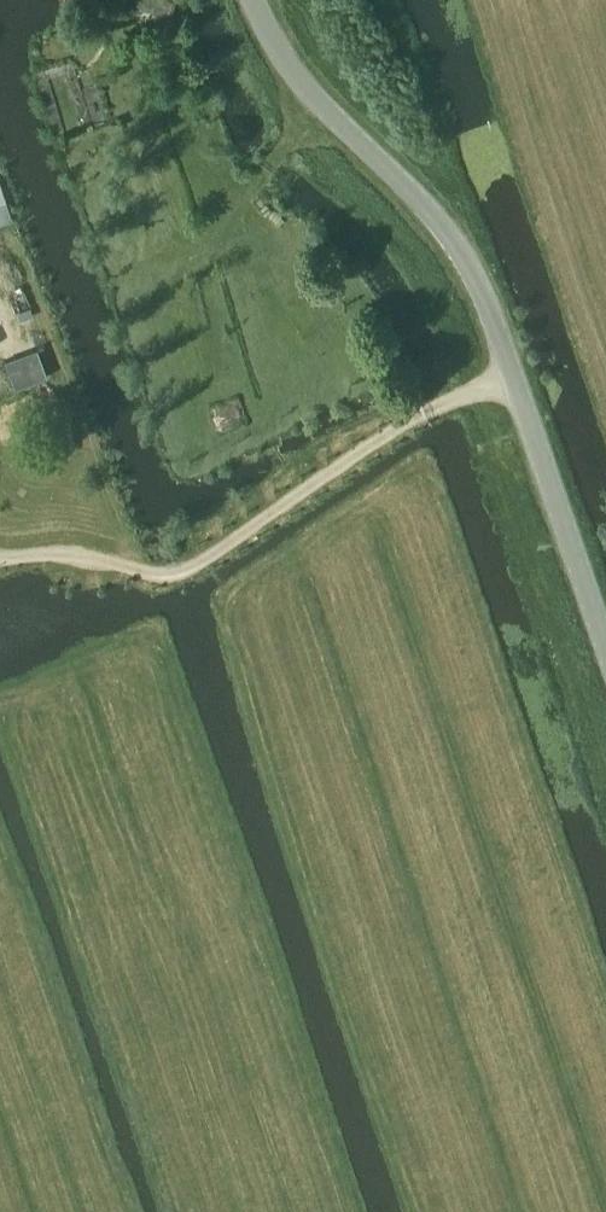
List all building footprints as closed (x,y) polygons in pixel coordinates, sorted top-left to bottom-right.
[(135,6),(172,16),(176,1),(173,0),(137,0),(135,6)] [(48,80),(63,127),(81,121),(66,74),(48,80)] [(8,207),(0,182),(0,209),(8,207)]
